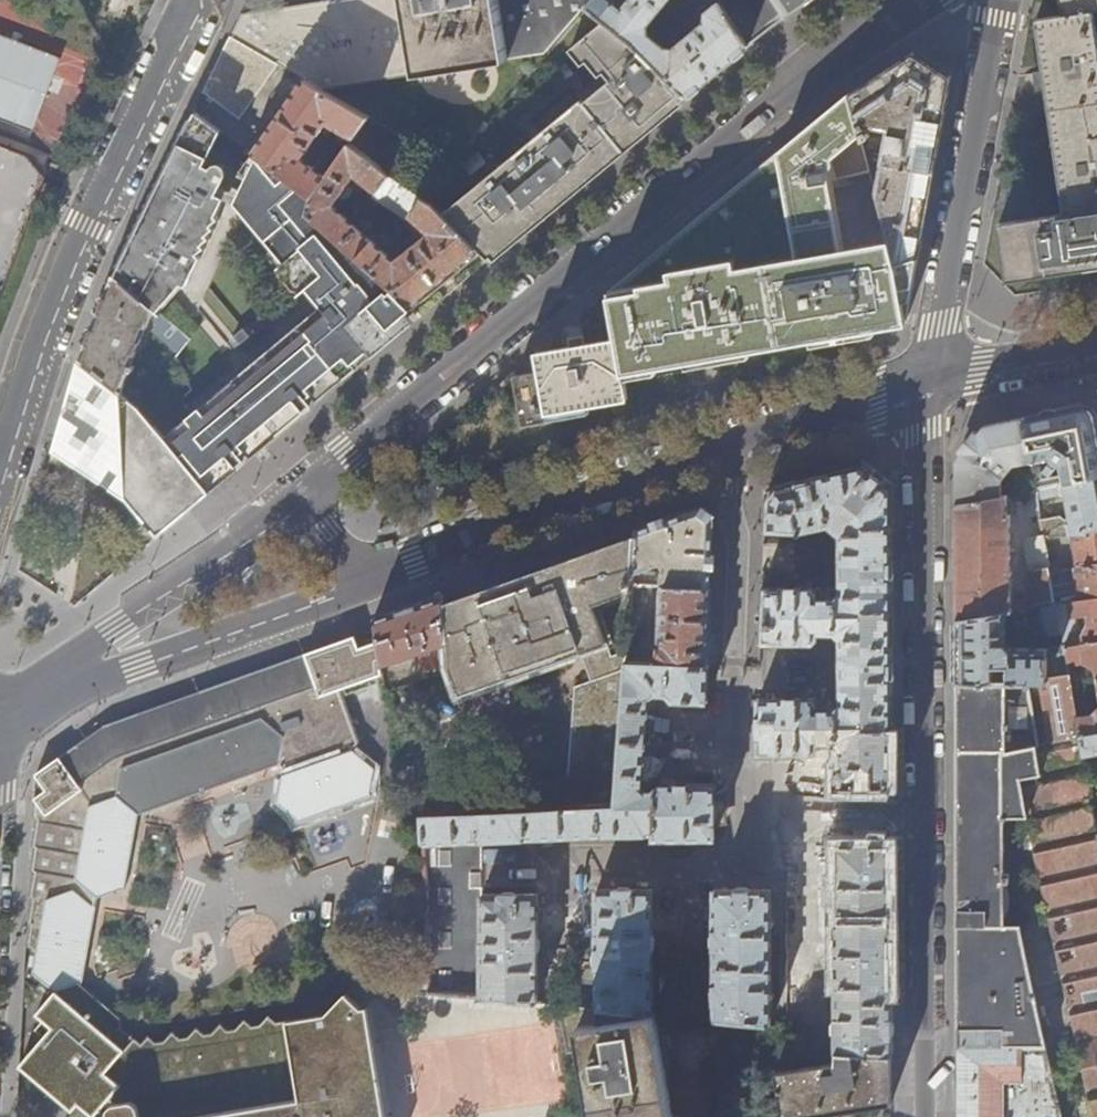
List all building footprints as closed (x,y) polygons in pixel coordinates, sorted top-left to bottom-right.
[(589,0),(323,0),(242,14),(229,39),(276,66),(304,82),(320,90),(545,53),(589,0)] [(606,16),(633,41),(687,97),(731,61),(748,46),(721,0),(694,0),(704,9),(703,17),(671,44),(664,43),(650,29),(649,21),(666,0),(625,0),(620,7),(611,0),(589,0),(606,16)] [(784,18),(805,4),(806,4),(812,0),(773,0),(784,18)] [(1094,10),(1096,9),(1096,0),(1067,0),(1068,13),(1061,14),(1035,19),(1043,71),(1046,92),(1059,177),(1062,198),(1065,213),(999,223),(1008,280),(1068,271),(1078,270),(1088,268),(1096,267),(1096,28),(1094,10)] [(1067,0),(1059,0),(1061,14),(1068,13),(1067,0)] [(622,150),(687,97),(633,41),(606,16),(570,45),(583,61),(588,58),(601,74),(605,71),(612,78),(585,100),(582,97),(444,213),(480,252),(488,261),(519,236),(593,175),(622,150)] [(0,37),(0,118),(33,130),(60,59),(0,37)] [(242,117),(276,66),(229,39),(203,91),(242,117)] [(918,257),(952,78),(933,65),(914,52),(850,94),(861,140),(870,134),(866,128),(874,123),(889,126),(875,194),(894,265),(918,257)] [(1046,92),(1043,71),(1031,72),(1033,82),(1034,93),(1046,92)] [(301,159),(328,122),(354,139),(369,118),(320,90),(304,82),(254,154),(312,197),(326,177),(301,159)] [(904,323),(898,288),(912,286),(918,257),(894,265),(875,194),(861,140),(850,94),(805,131),(778,154),(680,234),(609,292),(618,338),(536,352),(540,372),(516,375),(524,424),(629,404),(624,377),(708,361),(864,331),(873,329),(904,323)] [(152,199),(116,275),(153,309),(174,285),(182,289),(221,207),(191,192),(204,164),(221,129),(195,109),(184,131),(166,169),(152,199)] [(266,126),(273,116),(267,113),(261,123),(266,126)] [(48,153),(0,135),(0,280),(48,153)] [(449,278),(480,252),(444,213),(436,204),(389,174),(350,144),(326,177),(312,197),(312,199),(307,213),(384,279),(412,308),(449,278)] [(312,197),(254,154),(234,197),(266,237),(295,213),(312,199),(312,197)] [(234,179),(204,164),(191,192),(221,207),(234,179)] [(1062,198),(1059,177),(1049,178),(1050,188),(1052,199),(1062,198)] [(337,264),(295,213),(266,237),(286,261),(279,266),(301,293),(337,264)] [(1090,278),(1088,268),(1078,270),(1068,271),(1069,282),(1090,278)] [(146,329),(154,310),(153,309),(116,275),(97,319),(81,357),(120,390),(146,329)] [(170,445),(209,491),(224,478),(255,452),(285,427),(297,417),(328,392),(349,375),(373,355),(399,335),(373,303),(375,302),(359,283),(304,328),(307,332),(170,445)] [(399,335),(415,322),(389,291),(375,302),(373,303),(399,335)] [(186,338),(154,310),(146,329),(174,354),(186,338)] [(170,445),(307,332),(304,328),(166,441),(170,445)] [(120,390),(81,357),(54,448),(78,462),(132,491),(156,534),(209,491),(170,445),(166,441),(135,405),(136,404),(120,390)] [(1096,416),(1080,405),(1050,412),(1024,417),(1031,458),(1037,457),(1051,455),(1051,457),(1052,459),(1054,460),(1056,461),(1058,460),(1060,473),(1034,478),(1036,487),(1096,474),(1096,417),(1096,416)] [(1031,458),(1024,417),(984,426),(957,460),(957,475),(957,504),(997,495),(993,474),(1007,462),(1031,458)] [(1051,470),(1058,460),(1056,461),(1054,460),(1052,459),(1051,457),(1051,455),(1050,457),(1044,465),(1051,470)] [(1040,472),(1038,462),(1032,462),(1034,473),(1040,472)] [(891,791),(890,484),(869,467),(775,487),(765,500),(764,532),(802,533),(830,528),(841,537),(841,593),(834,602),(818,602),(817,595),(813,591),(762,588),(759,643),(813,645),(818,641),(818,637),(835,637),(842,643),(841,707),(833,711),(816,711),(816,706),(811,701),(759,700),(759,754),(816,756),(818,748),(835,747),(841,751),(841,767),(835,767),(835,790),(853,790),(853,794),(857,799),(866,799),(871,795),(870,791),(891,791)] [(1036,487),(1038,497),(1059,493),(1066,498),(1068,513),(1064,519),(1060,515),(1041,518),(1043,531),(1044,536),(1071,532),(1096,528),(1096,474),(1036,487)] [(1040,510),(1038,497),(1036,487),(1021,490),(1026,513),(1040,510)] [(1012,611),(1008,510),(1005,510),(1004,494),(997,495),(957,504),(957,556),(957,620),(1006,612),(1012,611)] [(713,560),(714,518),(701,508),(637,530),(637,536),(634,572),(662,563),(665,569),(662,573),(661,585),(711,587),(713,560)] [(1071,532),(1077,566),(1096,563),(1096,528),(1071,532)] [(1056,604),(1044,536),(1043,531),(1027,533),(1023,540),(1028,566),(1031,565),(1035,608),(1042,607),(1056,604)] [(592,606),(632,591),(633,584),(634,572),(637,536),(572,559),(443,605),(450,662),(451,670),(460,695),(511,676),(580,652),(591,682),(575,687),(567,809),(616,807),(627,662),(628,651),(611,657),(592,606)] [(1077,566),(1076,566),(1082,600),(1096,598),(1096,563),(1077,566)] [(709,639),(711,587),(661,585),(633,584),(632,591),(628,651),(627,662),(708,667),(709,657),(709,639)] [(450,662),(443,605),(442,595),(393,611),(375,617),(378,640),(382,662),(421,650),(423,669),(450,662)] [(1082,600),(1070,602),(1072,613),(1088,611),(1090,622),(1084,629),(1085,641),(1096,639),(1096,598),(1082,600)] [(1060,631),(1056,604),(1042,607),(1045,629),(1049,633),(1060,631)] [(1066,665),(1063,644),(1045,647),(1010,647),(1006,643),(1006,612),(957,620),(957,648),(957,681),(990,681),(991,665),(1002,665),(1001,682),(1027,682),(1027,683),(1040,683),(1050,741),(1078,734),(1075,716),(1066,665)] [(353,751),(360,743),(341,690),(383,673),(382,662),(378,640),(360,649),(354,636),(184,697),(104,725),(36,774),(26,945),(36,956),(32,973),(55,991),(36,1014),(43,1020),(35,1030),(39,1033),(44,1038),(24,1060),(93,1116),(94,1116),(109,1099),(113,1103),(116,1116),(385,1116),(367,1007),(361,1008),(346,993),(325,1014),(276,1022),(263,1016),(254,1026),(246,1027),(239,1020),(234,1031),(227,1031),(220,1023),(212,1033),(204,1034),(197,1027),(188,1037),(180,1038),(173,1031),(164,1041),(156,1042),(148,1035),(147,1036),(142,1043),(141,1043),(122,1027),(122,1017),(82,984),(98,897),(121,889),(125,891),(138,815),(280,765),(283,773),(277,804),(295,819),(297,823),(372,797),(370,793),(374,769),(353,751)] [(1085,641),(1063,644),(1066,665),(1085,662),(1096,666),(1096,670),(1096,639),(1085,641)] [(644,793),(638,785),(645,698),(651,695),(668,696),(673,702),(707,705),(708,667),(627,662),(616,807),(567,809),(422,814),(429,994),(536,1003),(536,898),(482,898),(482,890),(469,891),(469,876),(481,876),(481,840),(650,835),(650,841),(710,840),(710,824),(719,825),(718,804),(710,804),(710,786),(658,786),(649,793),(644,793)] [(1093,810),(1090,796),(1084,769),(1082,757),(1078,735),(1078,734),(1050,741),(1038,744),(1027,683),(1027,682),(1001,682),(990,681),(957,681),(957,716),(960,1100),(959,1116),(1063,1116),(1019,925),(1004,925),(1005,917),(1007,917),(1009,912),(1011,904),(1011,899),(1010,890),(1006,884),(1004,884),(1004,883),(1009,883),(1009,874),(1004,874),(1004,820),(1026,815),(1093,1116),(1096,1116),(1096,827),(1093,810)] [(1093,713),(1075,716),(1078,734),(1078,735),(1096,732),(1096,709),(1093,713)] [(1078,735),(1082,757),(1096,754),(1096,732),(1078,735)] [(892,954),(891,844),(835,844),(834,1051),(892,1054),(892,954)] [(768,1026),(768,893),(713,893),(714,1020),(768,1026)] [(651,1014),(650,895),(598,895),(597,1009),(651,1014)] [(656,1017),(597,1026),(597,1009),(558,1004),(565,1054),(581,1052),(592,1116),(673,1116),(656,1017)] [(892,1054),(834,1051),(834,1065),(773,1074),(779,1116),(817,1116),(835,1114),(892,1104),(892,1083),(892,1054)]
